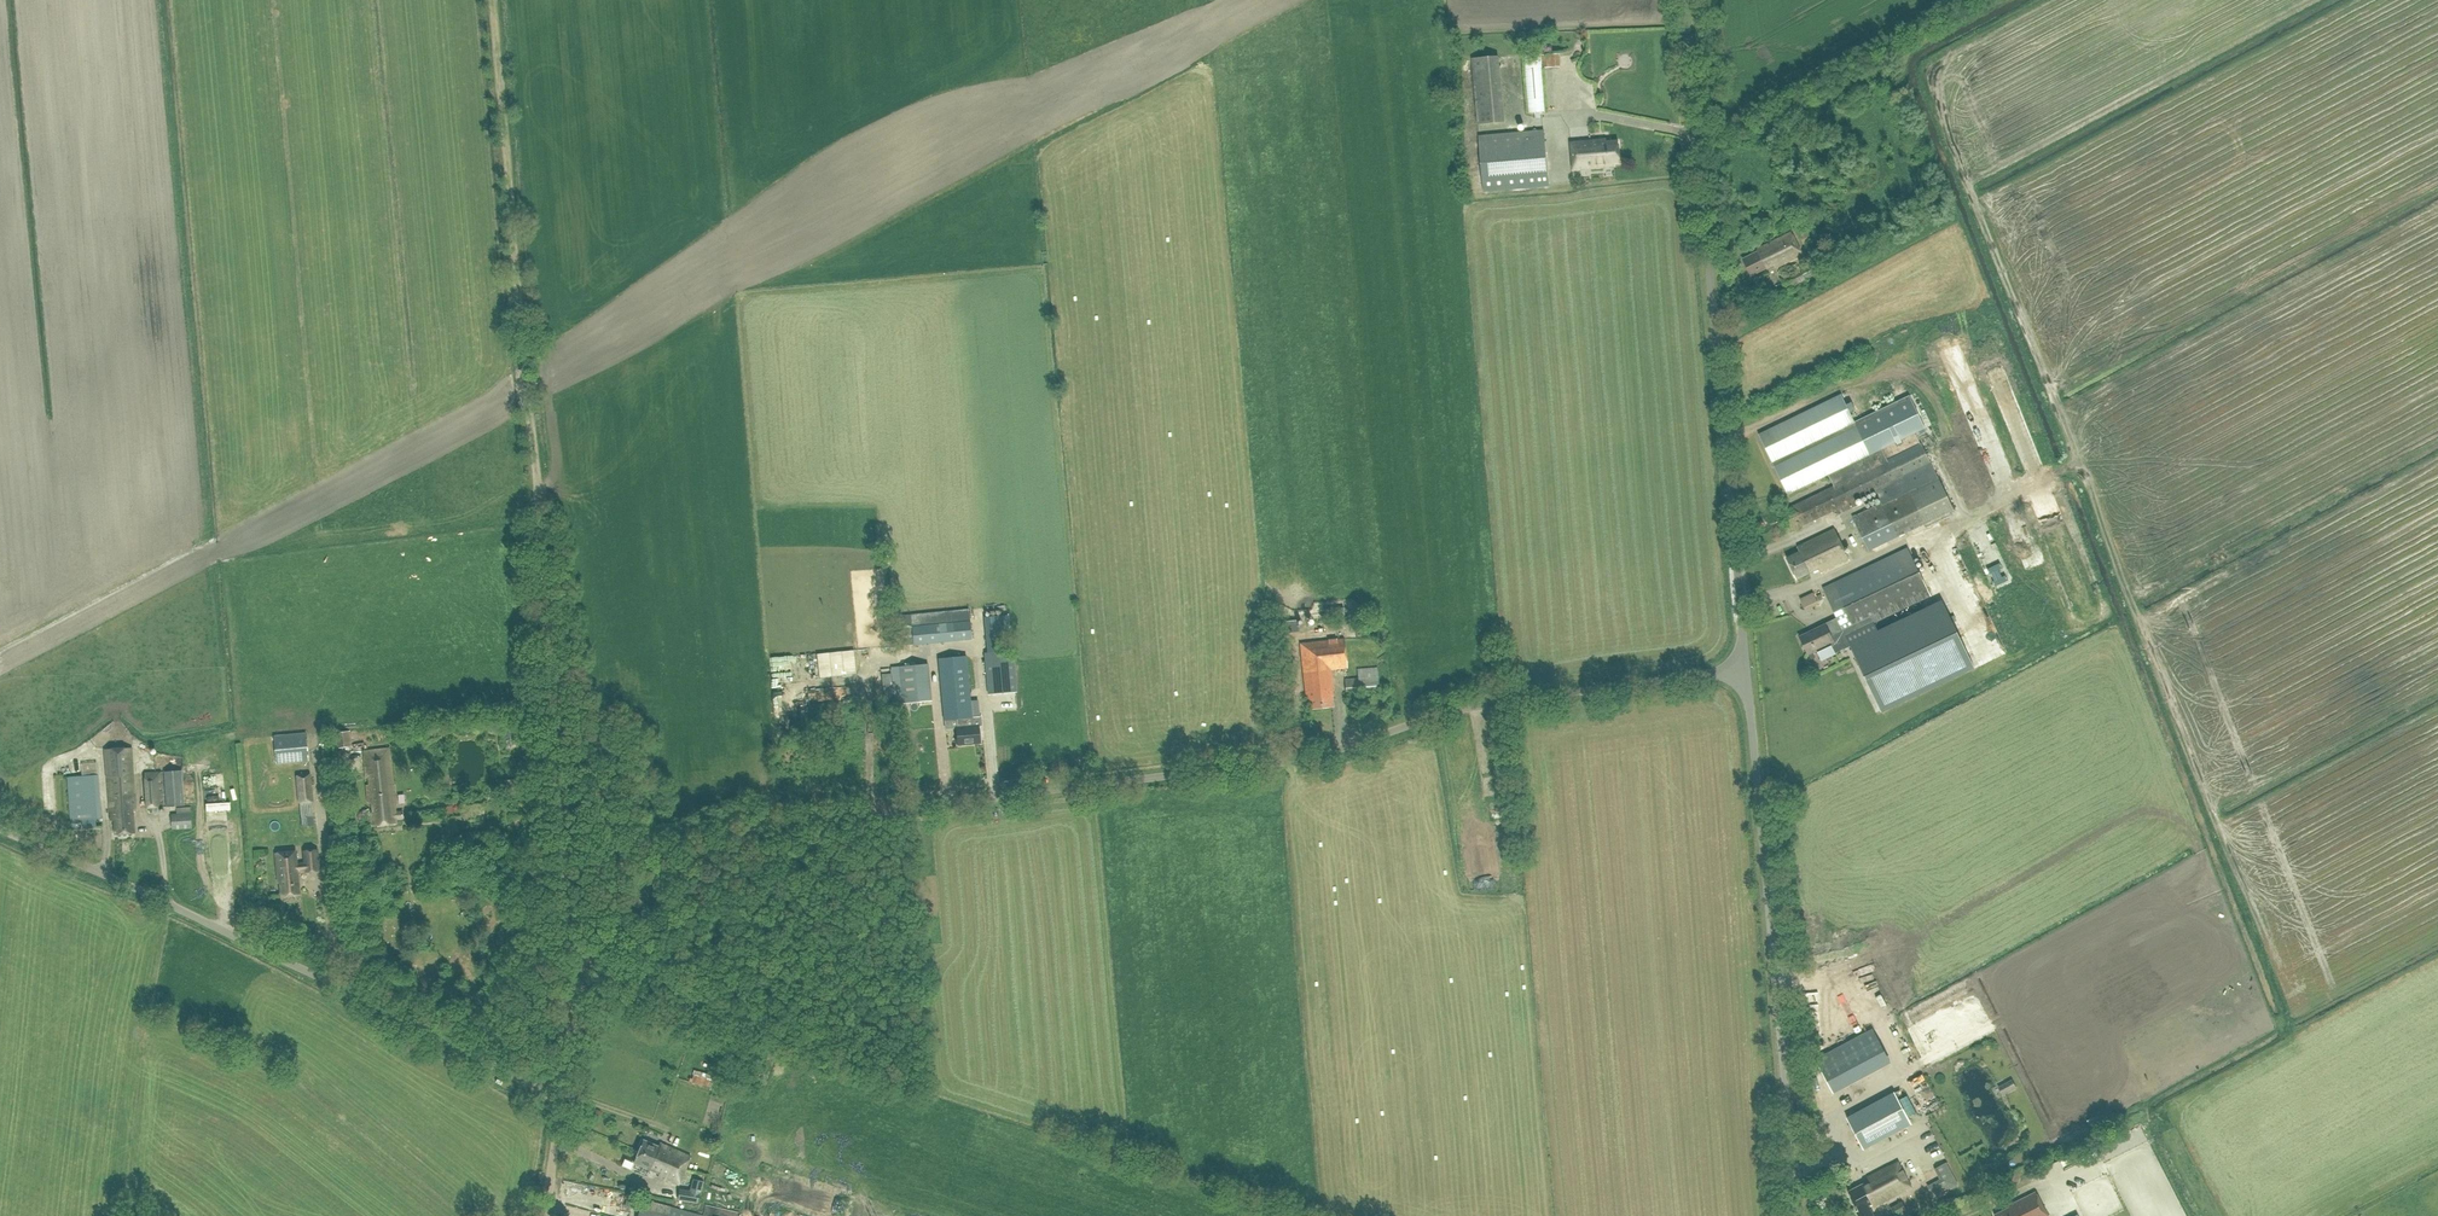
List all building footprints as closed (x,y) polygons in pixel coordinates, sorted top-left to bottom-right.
[(1543,68),(1552,68),(1551,54),(1543,55),(1543,68)] [(1471,58),(1477,125),(1505,122),(1499,55),(1471,58)] [(1484,192),(1549,186),(1544,130),(1479,136),(1484,192)] [(1571,143),(1573,169),(1614,166),(1614,163),(1620,163),(1618,141),(1601,142),(1600,140),(1571,143)] [(1841,226),(1832,220),(1826,227),(1836,234),(1841,226)] [(1776,268),(1802,255),(1791,233),(1757,250),(1758,252),(1743,260),(1751,276),(1774,264),(1776,268)] [(1865,457),(1870,468),(1780,512),(1790,533),(1847,505),(1849,510),(1857,506),(1855,501),(1875,491),(1881,503),(1852,517),(1869,552),(1954,511),(1922,443),(1876,466),(1870,454),(1924,428),(1908,395),(1854,421),(1841,394),(1758,434),(1787,495),(1865,457)] [(2023,428),(2031,427),(2029,418),(2021,419),(2023,428)] [(1819,569),(1821,573),(1849,560),(1834,529),(1797,547),(1799,552),(1786,558),(1797,580),(1819,569)] [(1908,548),(1823,588),(1846,636),(1874,622),(1930,596),(1908,548)] [(1801,599),(1806,610),(1819,605),(1814,593),(1801,599)] [(1325,618),(1344,617),(1343,607),(1324,609),(1325,618)] [(910,614),(911,626),(913,645),(971,639),(970,621),(969,609),(910,614)] [(1877,629),(1874,622),(1856,632),(1846,636),(1850,646),(1882,712),(1975,668),(1948,611),(1883,642),(1877,629)] [(1279,710),(1293,709),(1287,633),(1298,632),(1297,620),(1271,622),(1279,710)] [(1822,660),(1847,648),(1839,632),(1831,636),(1826,624),(1800,637),(1808,654),(1817,650),(1822,660)] [(1001,644),(1000,627),(987,628),(989,651),(984,651),(988,694),(1008,692),(1004,650),(1001,650),(1001,644)] [(1332,670),(1347,668),(1344,638),(1299,643),(1305,699),(1308,699),(1309,709),(1332,707),(1331,696),(1333,696),(1333,691),(1334,691),(1332,670)] [(861,655),(851,656),(852,681),(862,681),(861,655)] [(970,718),(972,718),(966,656),(938,658),(944,720),(960,719),(961,726),(955,727),(957,745),(980,743),(978,725),(971,726),(970,718)] [(902,703),(932,701),(928,664),(898,667),(902,703)] [(1357,677),(1344,678),(1345,692),(1379,690),(1377,667),(1357,669),(1357,677)] [(334,733),(336,747),(333,748),(334,757),(339,757),(337,749),(352,746),(350,730),(334,733)] [(290,736),(292,748),(307,746),(305,734),(290,736)] [(135,833),(133,809),(136,808),(131,748),(105,750),(110,820),(114,820),(115,834),(135,833)] [(404,818),(403,811),(396,812),(389,748),(363,751),(366,777),(369,777),(369,785),(366,785),(367,795),(368,802),(371,802),(372,812),(370,812),(372,826),(397,823),(396,819),(404,818)] [(74,764),(76,771),(95,766),(93,759),(74,764)] [(163,771),(166,807),(184,806),(182,770),(163,771)] [(145,808),(146,808),(152,808),(152,814),(159,814),(159,808),(161,808),(160,800),(163,800),(161,771),(144,772),(145,808)] [(99,774),(97,774),(97,772),(92,772),(92,775),(67,777),(70,821),(101,818),(99,774)] [(310,774),(295,775),(298,803),(313,802),(310,774)] [(504,779),(505,792),(522,790),(521,777),(504,779)] [(306,805),(305,812),(315,813),(316,805),(306,805)] [(177,813),(171,814),(171,829),(192,828),(191,806),(177,807),(177,813)] [(278,883),(279,883),(280,896),(300,894),(298,872),(306,871),(306,873),(319,871),(317,849),(303,851),(304,862),(296,863),(295,850),(275,853),(278,883)] [(718,1021),(716,1026),(726,1030),(728,1024),(718,1021)] [(674,1040),(686,1044),(692,1027),(680,1023),(674,1040)] [(691,1082),(709,1087),(713,1075),(694,1071),(691,1082)] [(1845,1079),(1819,1080),(1820,1106),(1846,1104),(1845,1079)] [(1911,1084),(1847,1118),(1864,1149),(1928,1116),(1911,1084)] [(679,1183),(691,1156),(659,1143),(658,1146),(644,1140),(634,1162),(659,1173),(658,1176),(670,1182),(671,1180),(679,1183)] [(1948,1187),(1959,1182),(1948,1159),(1937,1164),(1948,1187)] [(1902,1170),(1898,1162),(1889,1167),(1889,1166),(1868,1177),(1870,1181),(1848,1192),(1858,1210),(1856,1211),(1859,1215),(1875,1215),(1869,1205),(1872,1204),(1874,1208),(1902,1193),(1902,1192),(1911,1187),(1902,1170)] [(1928,1182),(1941,1175),(1937,1168),(1924,1175),(1928,1182)] [(698,1203),(704,1181),(693,1178),(689,1190),(679,1188),(677,1200),(698,1203)] [(1994,1215),(2048,1215),(2036,1192),(2006,1207),(2006,1209),(1994,1215)] [(642,1199),(642,1198),(624,1194),(621,1206),(625,1206),(624,1209),(629,1210),(630,1208),(639,1210),(638,1215),(703,1215),(642,1199)] [(1890,1207),(1895,1215),(1899,1215),(1908,1212),(1902,1201),(1890,1207)]
